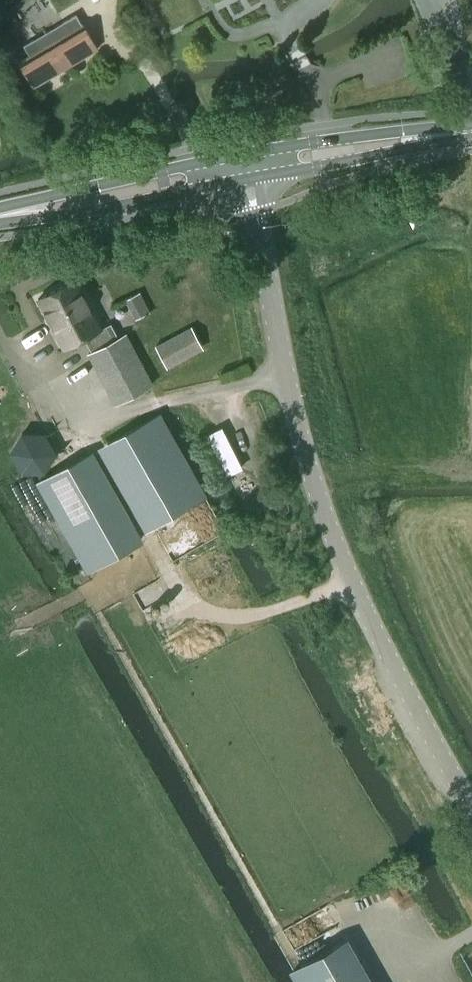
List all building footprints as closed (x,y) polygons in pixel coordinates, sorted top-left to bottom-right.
[(24,45),(30,57),(20,63),(34,86),(96,48),(75,15),(62,23),(24,45)] [(85,336),(93,351),(118,338),(110,323),(100,328),(74,279),(38,298),(64,348),(85,336)] [(156,346),(165,364),(201,345),(192,327),(156,346)] [(125,334),(118,338),(93,351),(90,353),(116,403),(152,384),(125,334)] [(160,413),(105,444),(153,527),(207,496),(197,479),(171,433),(160,413)] [(24,431),(0,444),(0,454),(15,482),(44,466),(24,431)] [(134,544),(85,456),(38,483),(87,570),(134,544)] [(252,498),(256,509),(278,502),(275,491),(252,498)] [(293,970),(299,981),(369,981),(345,940),(293,970)]
